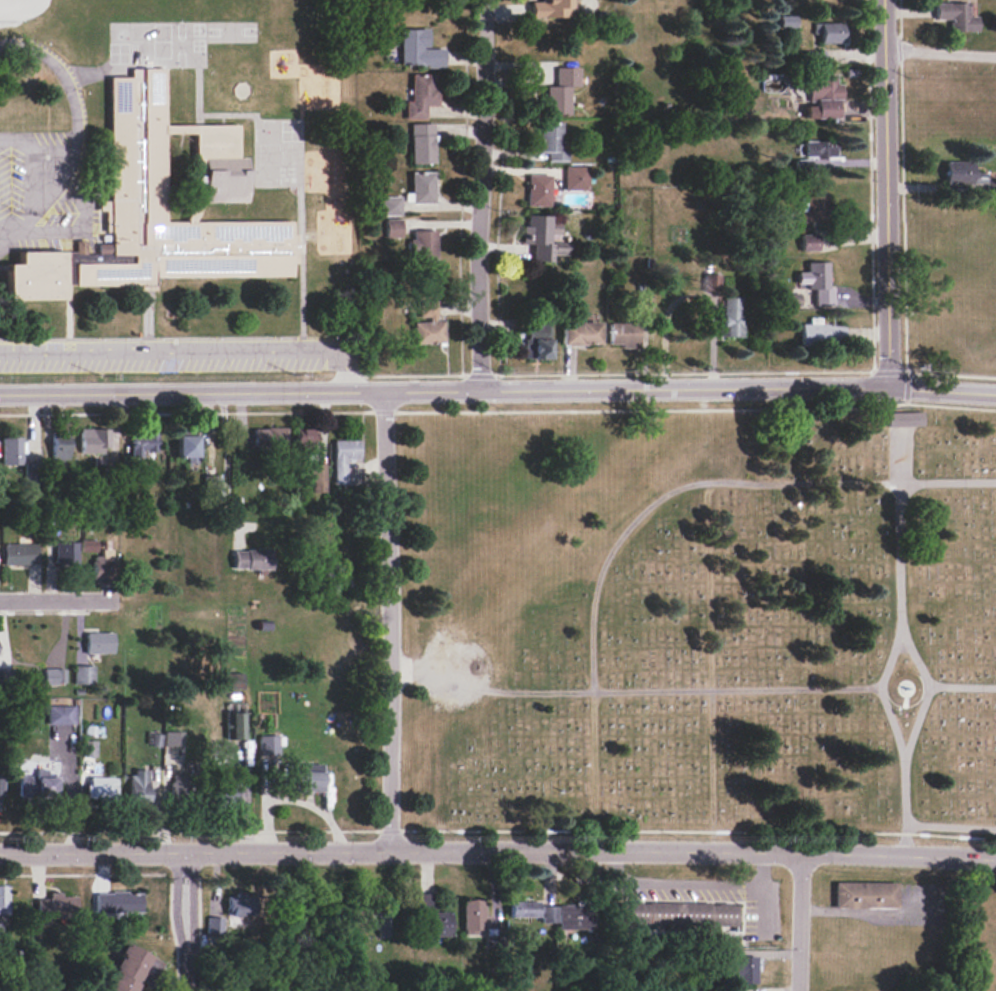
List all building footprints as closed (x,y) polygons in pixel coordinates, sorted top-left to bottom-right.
[(569,17),(569,2),(575,2),(575,0),(541,0),(541,1),(530,2),(530,17),(569,17)] [(934,3),(934,19),(948,19),(948,32),(976,31),(976,16),(968,16),(968,3),(934,3)] [(818,23),(819,43),(846,42),(845,22),(818,23)] [(399,65),(443,66),(443,48),(427,48),(427,28),(399,28),(399,65)] [(577,67),(554,67),(554,85),(544,86),(544,115),(568,115),(568,86),(578,86),(577,67)] [(291,279),(291,221),(194,220),(202,204),(246,204),(247,159),(237,159),(237,127),(164,126),(164,70),(130,70),(130,79),(109,79),(109,246),(98,246),(98,255),(85,255),(85,243),(76,243),(76,253),(17,253),(17,266),(5,266),(5,302),(63,302),(63,288),(154,288),(154,279),(291,279)] [(410,101),(405,101),(405,119),(424,119),(425,105),(436,105),(437,74),(411,74),(410,101)] [(834,74),(806,75),(807,104),(804,104),(804,118),(835,118),(835,99),(840,99),(840,84),(834,84),(834,74)] [(546,160),(566,161),(567,151),(560,151),(561,123),(537,122),(536,152),(547,152),(546,160)] [(433,123),(410,123),(411,164),(434,163),(433,123)] [(804,141),(803,156),(834,156),(835,141),(804,141)] [(794,170),(826,169),(825,157),(794,158),(794,170)] [(971,161),(943,161),(943,183),(983,183),(983,171),(971,172),(971,161)] [(587,165),(563,166),(563,190),(587,190),(587,165)] [(434,202),(433,171),(410,172),(410,196),(405,196),(405,203),(434,202)] [(526,206),(549,206),(550,175),(527,174),(526,206)] [(401,215),(400,196),(380,197),(381,215),(401,215)] [(825,196),(798,197),(799,223),(825,223),(825,196)] [(532,261),(553,261),(553,254),(568,255),(569,243),(547,242),(547,234),(558,234),(558,221),(548,221),(548,215),(526,215),(526,225),(522,225),(521,244),(532,244),(532,261)] [(386,238),(402,237),(401,219),(385,219),(386,238)] [(436,258),(436,230),(410,230),(411,259),(436,258)] [(818,250),(818,234),(801,234),(801,250),(818,250)] [(833,305),(833,288),(828,288),(828,261),(806,262),(806,271),(797,272),(797,284),(807,283),(807,289),(815,289),(815,306),(833,305)] [(721,274),(703,274),(703,291),(720,291),(721,274)] [(783,305),(800,306),(800,294),(783,293),(783,305)] [(723,326),(718,326),(717,336),(741,336),(742,297),(723,297),(723,326)] [(443,321),(436,321),(436,300),(418,300),(419,320),(412,320),(413,344),(443,343),(443,321)] [(843,324),(821,324),(821,317),(809,317),(809,324),(800,324),(800,345),(844,344),(843,324)] [(525,358),(549,359),(549,322),(525,321),(525,358)] [(599,344),(599,322),(560,322),(561,345),(599,344)] [(609,346),(638,347),(639,323),(609,322),(609,346)] [(887,414),(887,428),(922,428),(922,414),(887,414)] [(252,427),(252,447),(286,448),(286,428),(252,427)] [(109,428),(80,429),(80,453),(103,453),(102,446),(109,446),(109,428)] [(317,442),(318,429),(297,429),(296,452),(312,453),(313,442),(317,442)] [(130,457),(142,456),(142,452),(157,451),(156,432),(126,432),(127,446),(130,446),(130,457)] [(196,435),(176,435),(176,457),(185,457),(185,464),(197,464),(196,435)] [(50,436),(51,462),(68,462),(67,436),(50,436)] [(1,465),(20,465),(20,437),(0,437),(1,465)] [(359,440),(332,440),(333,484),(347,483),(346,459),(359,459),(359,440)] [(325,463),(304,464),(305,481),(311,481),(311,492),(326,492),(325,463)] [(95,552),(95,540),(80,540),(80,551),(95,552)] [(75,564),(76,542),(55,542),(54,564),(75,564)] [(3,565),(36,564),(35,543),(2,544),(3,565)] [(110,548),(100,548),(100,557),(91,557),(91,579),(109,579),(110,548)] [(271,568),(271,549),(232,550),(232,569),(271,568)] [(84,632),(85,653),(111,653),(111,632),(84,632)] [(92,665),(73,666),(73,684),(93,683),(92,665)] [(64,669),(43,668),(43,685),(64,685),(64,669)] [(242,672),(225,672),(226,688),(242,688),(242,672)] [(75,706),(47,705),(47,724),(75,725),(75,706)] [(244,739),(244,705),(228,705),(229,739),(244,739)] [(163,745),(182,746),(182,731),(164,731),(163,745)] [(161,734),(151,734),(151,746),(161,747),(161,734)] [(95,740),(83,740),(82,756),(95,756),(95,740)] [(322,792),(322,777),(328,777),(328,774),(321,773),(321,764),(293,763),(292,791),(322,792)] [(129,802),(147,803),(147,769),(129,769),(129,802)] [(193,775),(170,775),(169,805),(192,806),(193,775)] [(55,776),(17,776),(17,798),(55,797),(55,776)] [(115,801),(115,776),(86,777),(87,801),(115,801)] [(234,803),(235,783),(217,783),(217,803),(234,803)] [(836,908),(899,907),(898,881),(835,882),(836,908)] [(8,914),(8,885),(0,885),(0,914),(8,914)] [(140,912),(139,892),(93,892),(94,912),(140,912)] [(450,936),(450,912),(434,912),(434,893),(417,893),(418,937),(450,936)] [(74,894),(48,894),(48,899),(34,899),(34,916),(74,916),(74,894)] [(250,896),(226,895),(225,915),(249,916),(250,896)] [(462,900),(462,936),(485,935),(484,899),(462,900)] [(538,901),(508,901),(509,917),(540,916),(540,923),(555,922),(555,906),(538,906),(538,901)] [(737,925),(737,902),(620,902),(620,925),(737,925)] [(556,929),(591,929),(590,904),(556,905),(556,929)] [(206,932),(219,933),(219,917),(206,917),(206,932)] [(143,971),(148,974),(156,959),(124,943),(101,990),(133,990),(143,971)] [(756,956),(739,956),(738,949),(722,949),(722,976),(737,976),(737,984),(756,983),(756,956)]
